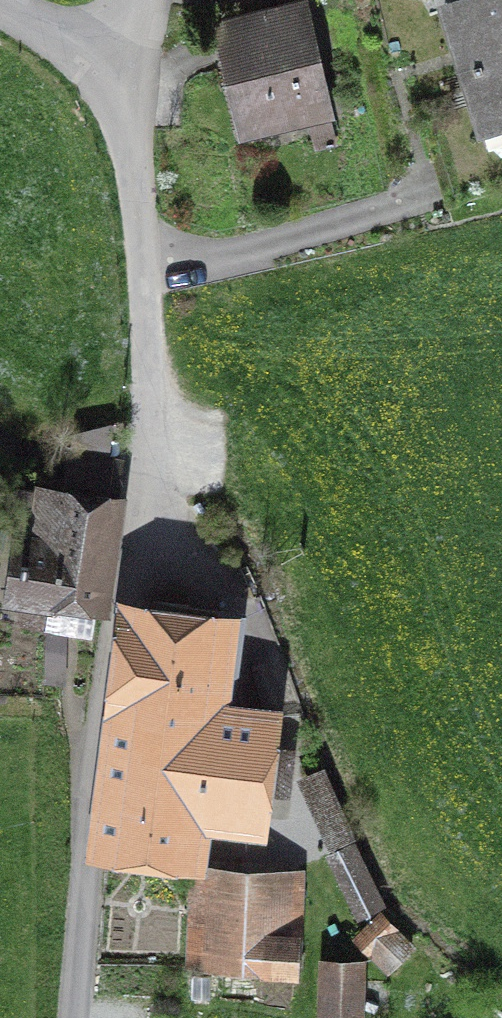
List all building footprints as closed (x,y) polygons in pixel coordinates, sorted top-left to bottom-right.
[(440,8),(481,139),(501,132),(501,0),(465,0),(440,8)] [(334,127),(306,3),(212,24),(241,149),(334,127)] [(27,519),(16,600),(93,611),(115,459),(72,453),(63,524),(27,519)] [(255,629),(140,614),(107,865),(199,877),(206,827),(271,836),(287,717),(244,712),(255,629)] [(295,880),(205,878),(202,968),(292,971),(295,880)] [(380,918),(358,938),(388,970),(410,950),(380,918)] [(328,968),(324,1017),(353,1017),(356,970),(328,968)]
